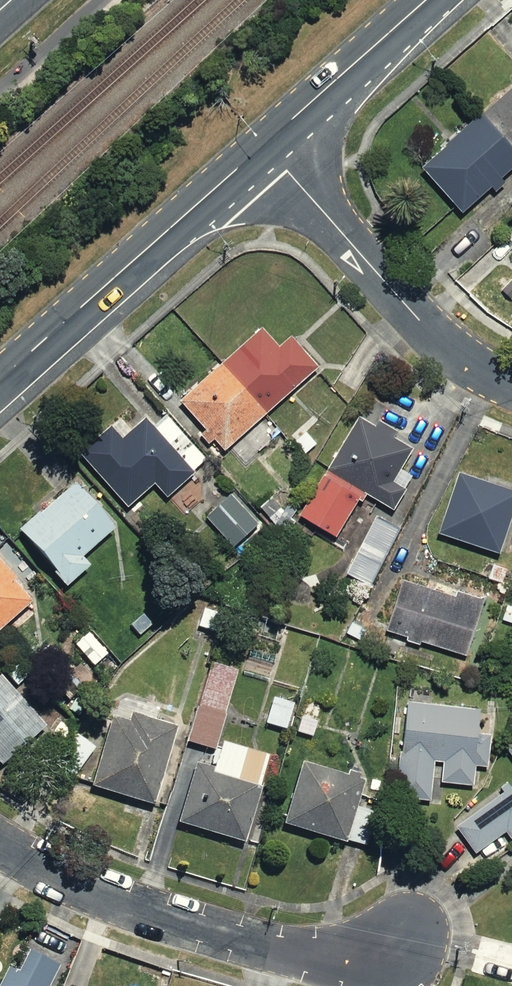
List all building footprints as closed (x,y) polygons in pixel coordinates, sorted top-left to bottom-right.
[(415,168),(455,213),(511,162),(511,81),(415,168)] [(268,342),(252,325),(173,398),(220,449),(317,360),(286,326),(268,342)] [(112,414),(72,449),(121,507),(151,482),(164,497),(205,462),(154,402),(124,428),(112,414)] [(406,447),(353,415),(293,513),(331,537),(358,494),(382,509),(407,469),(397,463),(406,447)] [(488,551),(508,490),(447,470),(427,530),(488,551)] [(112,527),(71,478),(8,529),(57,588),(87,563),(80,554),(112,527)] [(225,486),(194,513),(224,546),(255,519),(225,486)] [(368,586),(403,517),(385,508),(380,517),(360,507),(330,567),(368,586)] [(35,601),(15,579),(18,577),(0,557),(0,632),(35,601)] [(479,602),(396,579),(382,631),(465,653),(479,602)] [(239,669),(212,661),(188,740),(216,749),(239,669)] [(3,763),(47,724),(2,673),(0,675),(0,760),(3,763)] [(290,701),(266,693),(257,721),(281,729),(290,701)] [(431,760),(436,760),(434,781),(471,785),(473,763),(484,764),(489,707),(400,699),(391,797),(427,801),(431,760)] [(156,804),(180,725),(135,712),(132,721),(113,715),(92,785),(156,804)] [(501,747),(511,761),(511,739),(501,747)] [(225,741),(217,767),(197,761),(179,821),(247,841),(263,786),(260,785),(270,754),(225,741)] [(362,773),(297,753),(277,819),(342,839),(362,773)] [(450,823),(471,852),(501,829),(506,835),(511,831),(511,778),(450,823)] [(62,964),(32,949),(21,970),(11,965),(0,985),(51,985),(62,964)]
